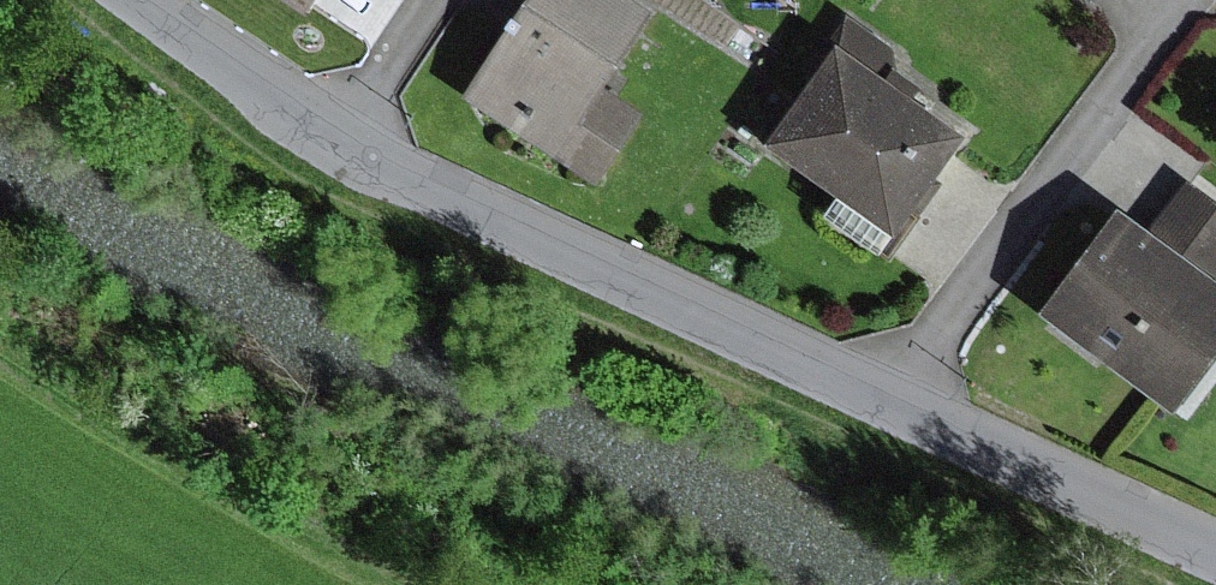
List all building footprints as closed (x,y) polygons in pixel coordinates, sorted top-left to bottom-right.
[(472,91),(602,173),(645,105),(609,82),(660,1),(658,0),(530,0),(472,91)] [(907,50),(844,6),(816,45),(832,56),(775,137),(902,226),(972,126),(893,70),(907,50)] [(1191,175),(1164,209),(1215,251),(1215,195),(1191,175)] [(1127,203),(1051,304),(1181,401),(1215,355),(1215,270),(1127,203)]
